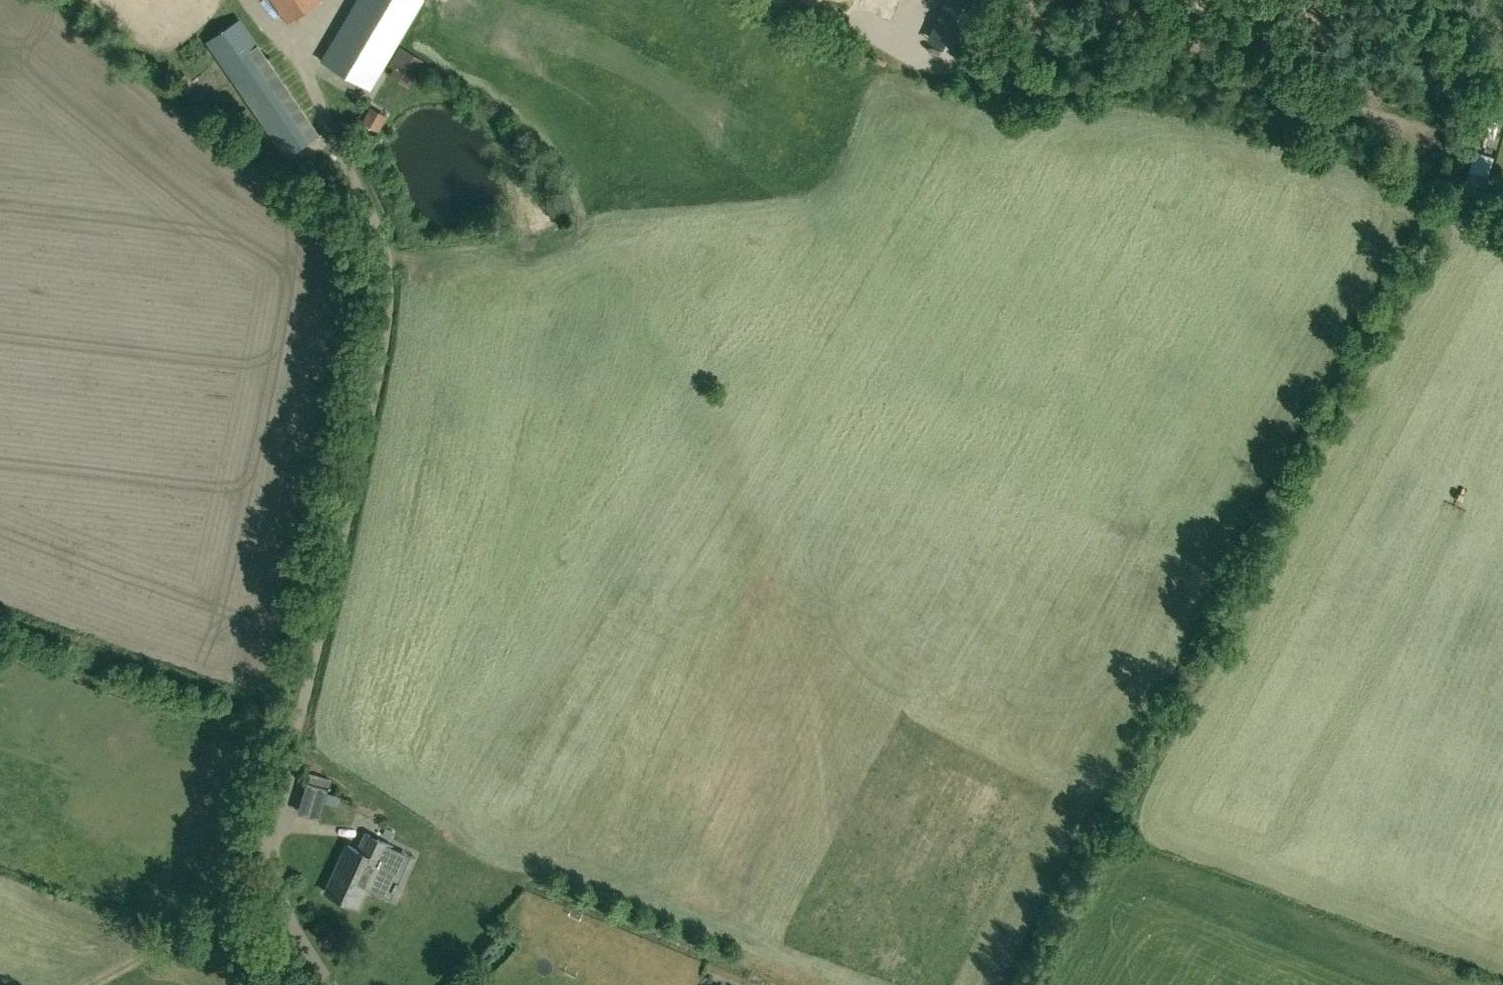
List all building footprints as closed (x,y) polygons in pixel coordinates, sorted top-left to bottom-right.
[(288,22),(320,0),(273,0),(288,22)] [(323,60),(370,88),(422,0),(359,0),(323,60)] [(964,8),(949,47),(970,55),(985,17),(964,8)] [(286,155),(319,133),(240,19),(208,41),(286,155)] [(413,79),(424,60),(399,46),(388,65),(413,79)] [(381,130),(388,115),(371,105),(364,120),(381,130)] [(1480,202),(1502,208),(1502,172),(1491,169),(1480,202)] [(310,814),(305,828),(321,833),(326,819),(310,814)] [(347,843),(326,891),(357,905),(376,864),(381,866),(391,844),(366,832),(358,848),(347,843)]
